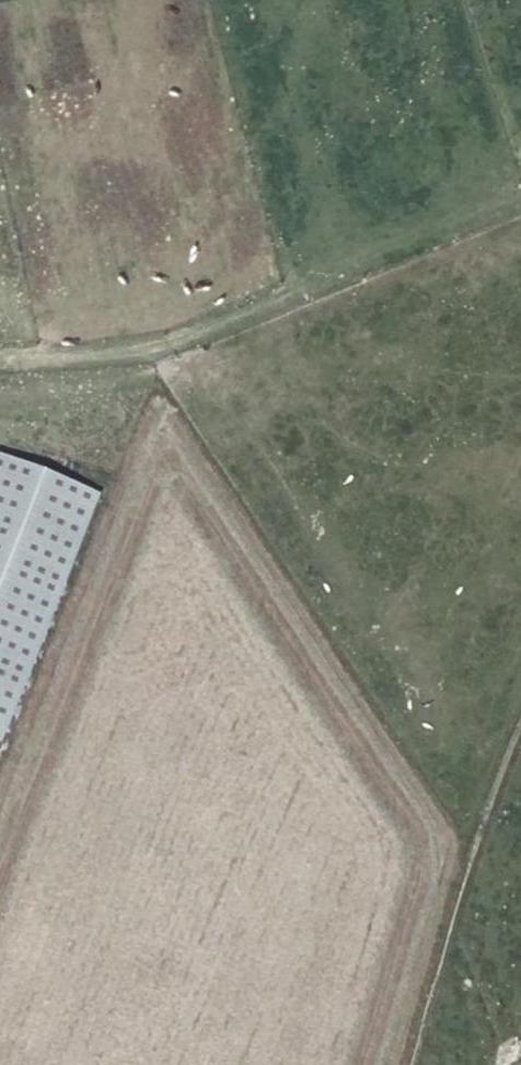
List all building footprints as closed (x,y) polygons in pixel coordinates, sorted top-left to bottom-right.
[(6,461),(0,475),(0,742),(6,745),(102,499),(6,461)]
